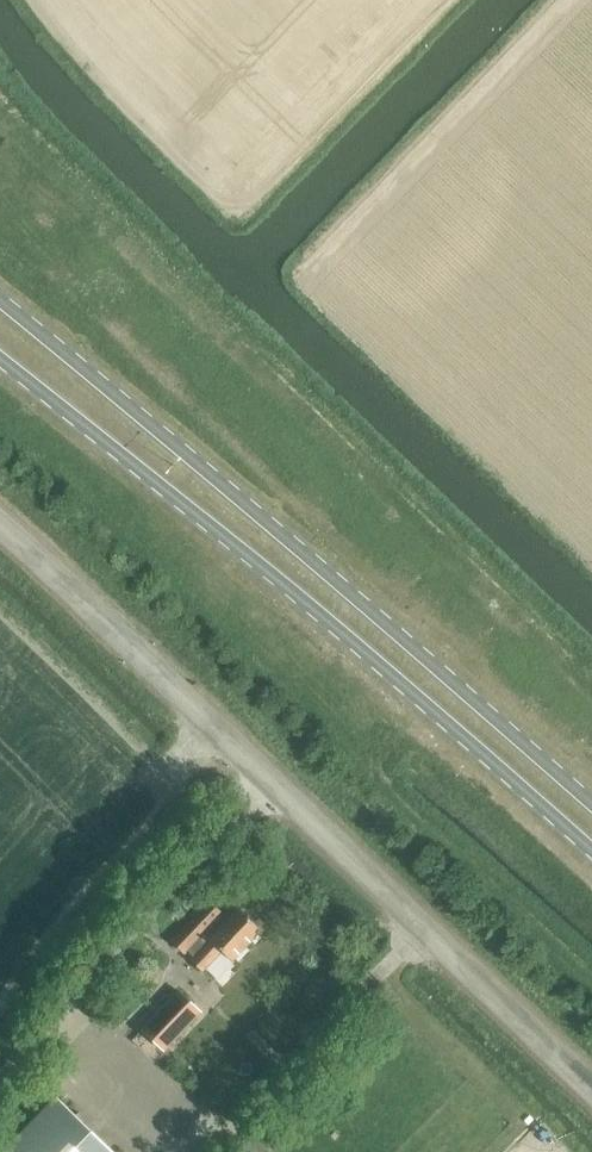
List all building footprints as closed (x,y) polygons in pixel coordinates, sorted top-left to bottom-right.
[(190,961),(202,972),(222,952),(232,961),(260,931),(238,909),(225,923),(218,916),(222,913),(209,901),(170,942),(183,954),(186,950),(193,957),(190,961)] [(149,1023),(142,1031),(163,1050),(170,1043),(200,1011),(179,991),(149,1023)] [(56,1097),(4,1151),(113,1151),(56,1097)]
